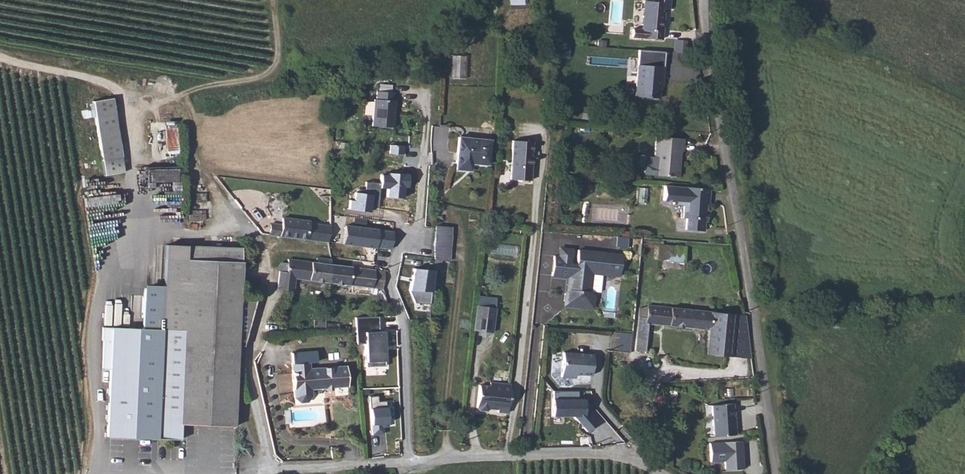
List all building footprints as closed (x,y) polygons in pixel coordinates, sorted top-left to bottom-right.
[(671,7),(671,0),(646,0),(645,28),(637,27),(637,36),(667,37),(668,13),(668,7),(671,7)] [(466,54),(452,54),(451,77),(465,77),(466,54)] [(641,54),(641,62),(660,63),(660,55),(641,54)] [(641,62),(636,62),(635,76),(630,75),(627,78),(626,88),(629,91),(634,92),(634,94),(659,94),(659,76),(662,76),(662,63),(660,63),(641,62)] [(373,130),(396,130),(396,103),(395,103),(395,94),(376,94),(375,103),(373,103),(373,130)] [(112,98),(91,101),(101,160),(122,157),(112,98)] [(686,142),(686,126),(658,124),(656,154),(662,155),(662,164),(682,165),(683,156),(680,156),(681,141),(686,142)] [(167,127),(167,152),(178,152),(177,127),(167,127)] [(485,137),(452,135),(449,166),(466,168),(467,160),(483,162),(485,137)] [(527,182),(529,141),(509,140),(507,180),(514,180),(514,183),(519,183),(519,181),(527,182)] [(177,183),(178,168),(144,167),(144,183),(177,183)] [(390,175),(382,175),(382,183),(382,189),(391,189),(390,198),(406,199),(407,189),(412,189),(413,174),(390,173),(390,175)] [(707,192),(708,177),(662,176),(661,190),(671,191),(671,194),(683,194),(683,206),(687,207),(686,218),(703,219),(704,192),(707,192)] [(374,207),(380,208),(382,189),(382,183),(367,182),(366,193),(358,193),(357,201),(352,201),(351,211),(373,213),(374,207)] [(331,214),(331,217),(330,224),(315,222),(281,218),(280,224),(270,222),(268,233),(390,250),(393,231),(345,224),(346,216),(331,214)] [(331,217),(316,215),(315,222),(330,224),(331,217)] [(454,228),(436,227),(434,259),(452,260),(454,228)] [(576,239),(563,238),(562,246),(575,247),(576,239)] [(571,295),(591,298),(596,294),(597,287),(593,281),(595,271),(591,267),(596,263),(623,266),(626,245),(582,240),(580,258),(574,257),(575,247),(562,246),(558,245),(555,265),(574,267),(573,279),(568,283),(567,290),(571,295)] [(163,304),(162,330),(147,329),(105,327),(104,341),(106,341),(105,369),(112,370),(108,436),(157,438),(179,439),(180,424),(234,426),(237,346),(243,346),(256,297),(239,296),(240,262),(185,259),(186,246),(166,245),(165,276),(163,304)] [(240,262),(241,248),(186,246),(185,259),(240,262)] [(296,278),(329,283),(330,267),(329,260),(318,258),(317,263),(289,259),(288,264),(285,264),(284,264),(283,264),(282,264),(281,265),(281,266),(280,267),(280,268),(281,269),(278,288),(294,291),(296,278)] [(432,284),(434,264),(412,262),(409,288),(424,289),(428,290),(429,284),(432,284)] [(330,267),(329,283),(357,286),(357,292),(371,293),(371,289),(381,290),(383,272),(330,267)] [(422,309),(431,310),(433,284),(432,284),(429,284),(428,290),(424,289),(422,309)] [(162,330),(163,304),(149,303),(147,329),(162,330)] [(709,350),(749,353),(743,310),(648,305),(641,306),(638,337),(648,338),(650,323),(709,327),(709,350)] [(477,332),(496,334),(499,309),(480,307),(477,332)] [(377,316),(356,317),(357,345),(365,344),(366,363),(386,362),(385,329),(377,329),(377,316)] [(631,353),(633,330),(623,329),(621,352),(631,353)] [(595,350),(565,347),(563,370),(573,371),(577,371),(593,373),(595,350)] [(290,352),(291,364),(294,397),(300,402),(307,401),(311,396),(310,388),(346,385),(344,368),(309,370),(308,362),(316,361),(315,350),(290,352)] [(509,409),(511,380),(491,378),(491,381),(480,380),(478,403),(483,407),(492,408),(492,404),(498,405),(497,408),(509,409)] [(580,390),(553,390),(552,417),(576,417),(589,435),(596,429),(588,419),(588,398),(580,398),(580,390)] [(380,395),(368,396),(372,434),(384,433),(383,425),(396,424),(393,401),(380,402),(380,395)] [(714,433),(737,432),(737,421),(735,421),(733,399),(724,400),(724,403),(712,403),(714,433)] [(743,441),(711,442),(712,460),(725,460),(726,470),(744,469),(743,441)]
